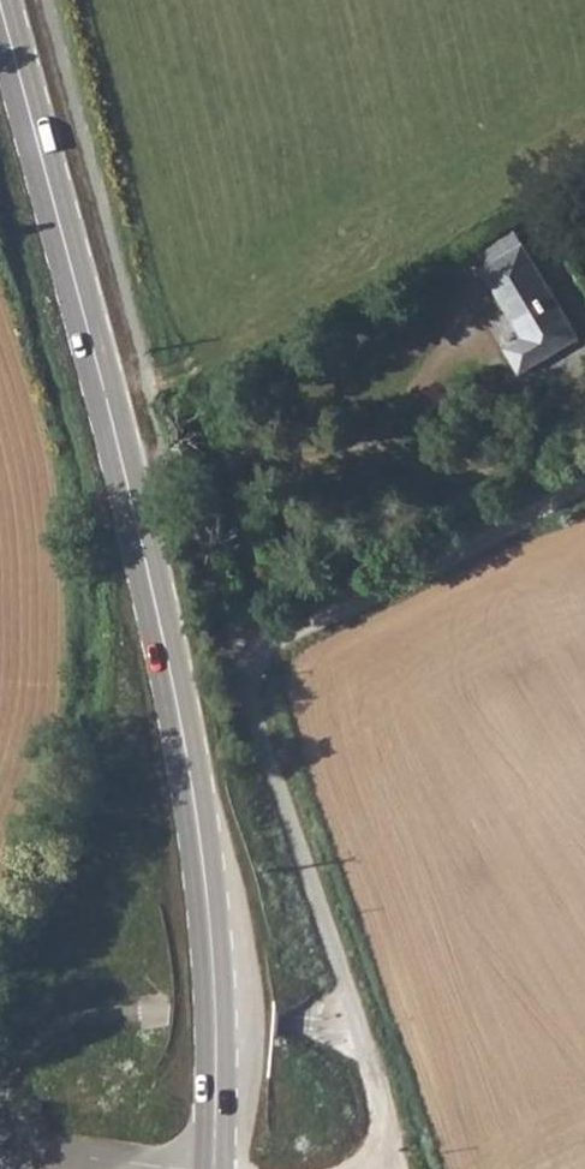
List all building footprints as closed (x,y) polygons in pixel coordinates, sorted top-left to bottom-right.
[(581,338),(523,242),(479,269),(522,339),(506,349),(521,374),(581,338)]
